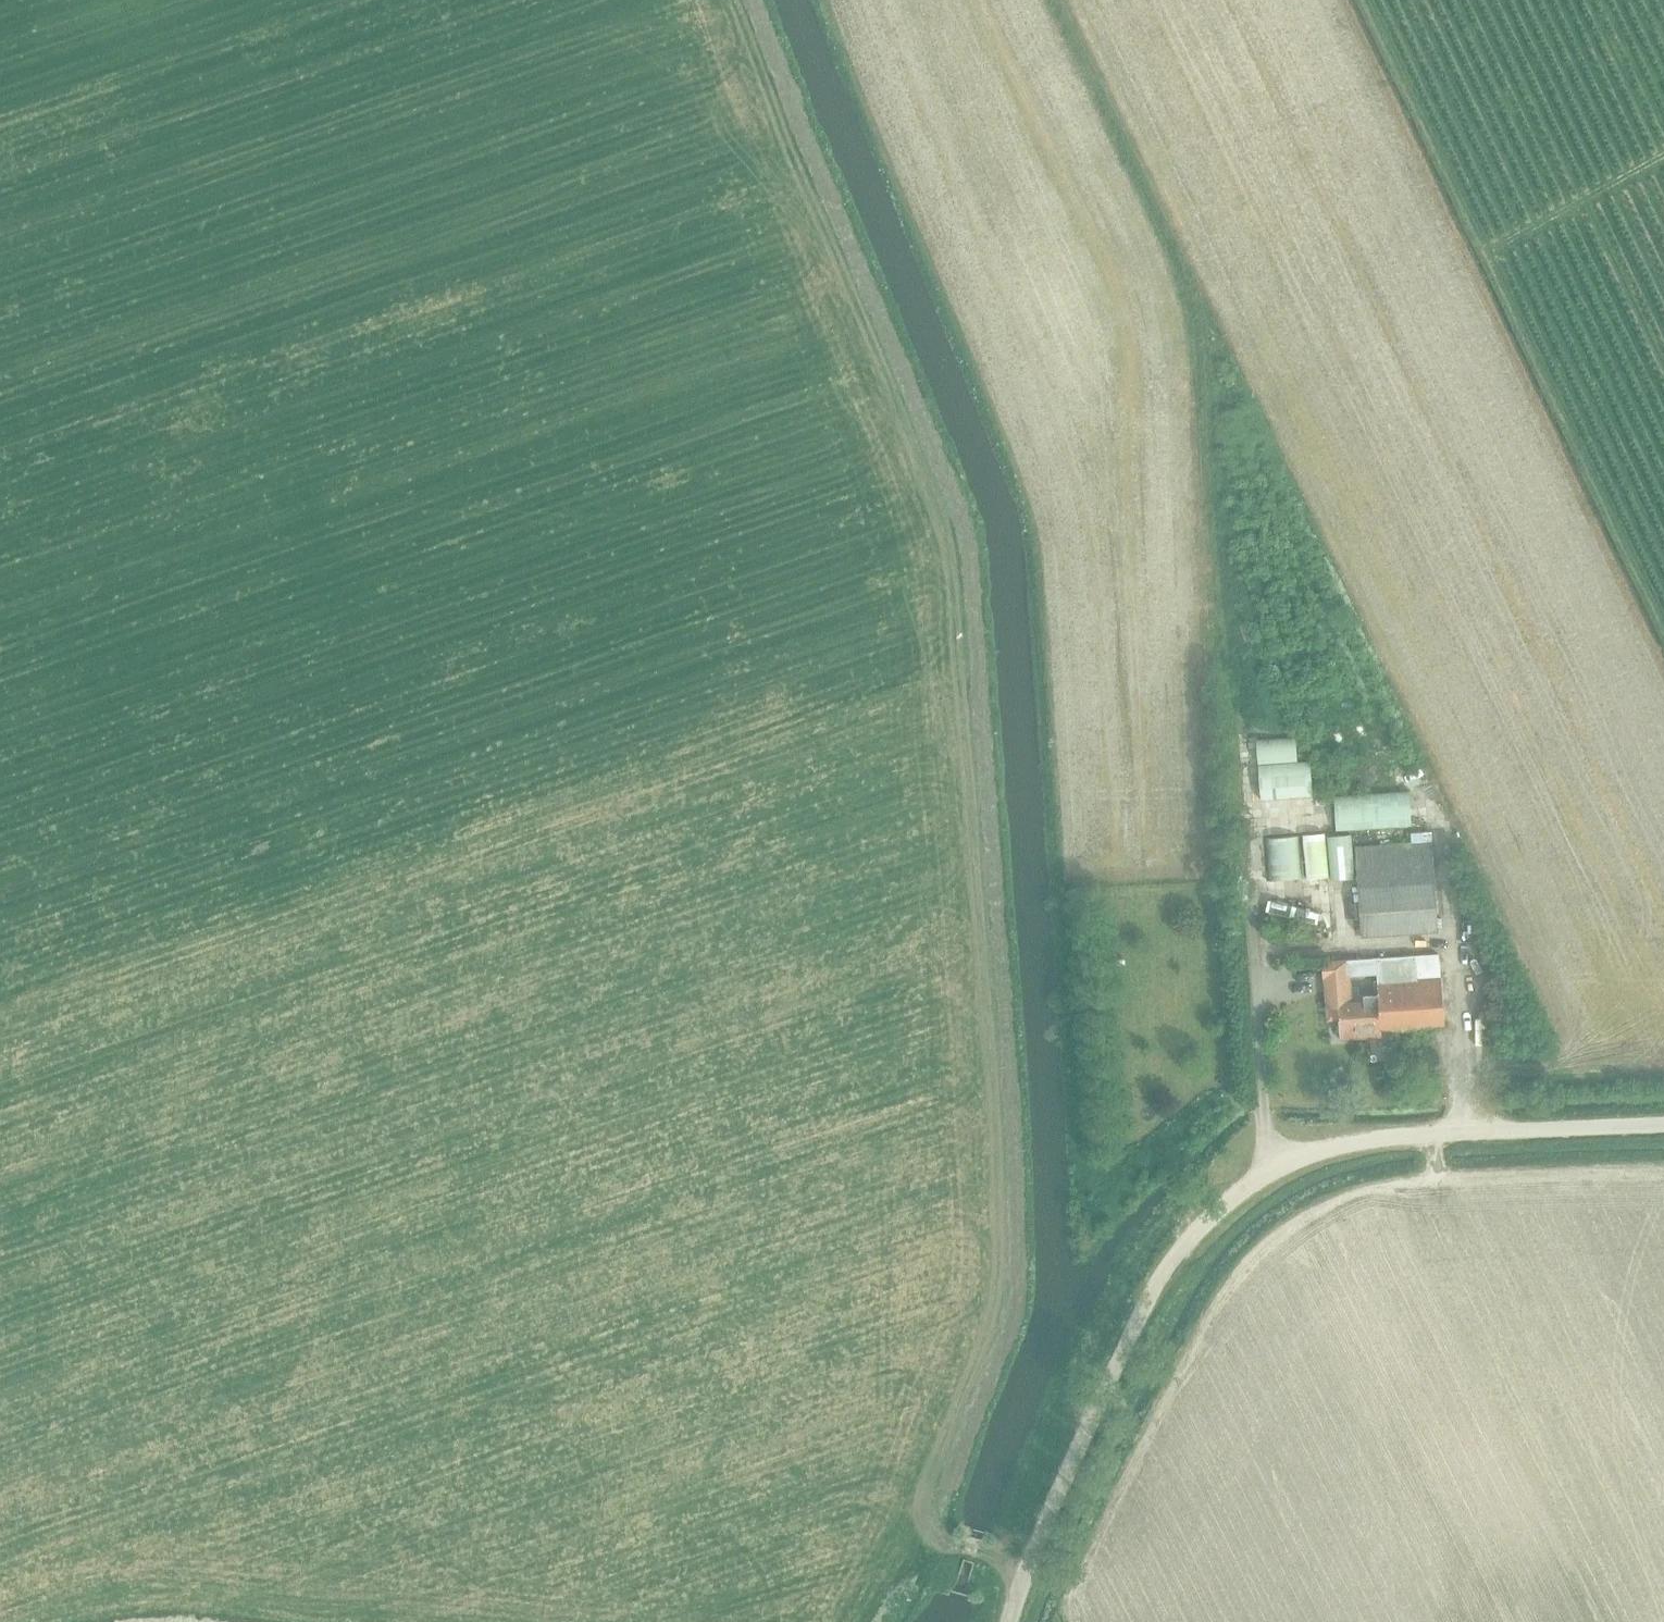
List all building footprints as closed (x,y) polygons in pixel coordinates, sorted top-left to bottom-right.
[(1349,792),(1348,818),(1425,820),(1426,795),(1349,792)] [(1354,843),(1359,931),(1436,927),(1431,839),(1354,843)] [(1298,938),(1301,921),(1271,916),(1268,933),(1298,938)] [(1441,977),(1417,979),(1415,954),(1378,957),(1323,961),(1324,977),(1329,977),(1332,1019),(1339,1019),(1341,1039),(1382,1035),(1382,1028),(1444,1023),(1441,977)]
